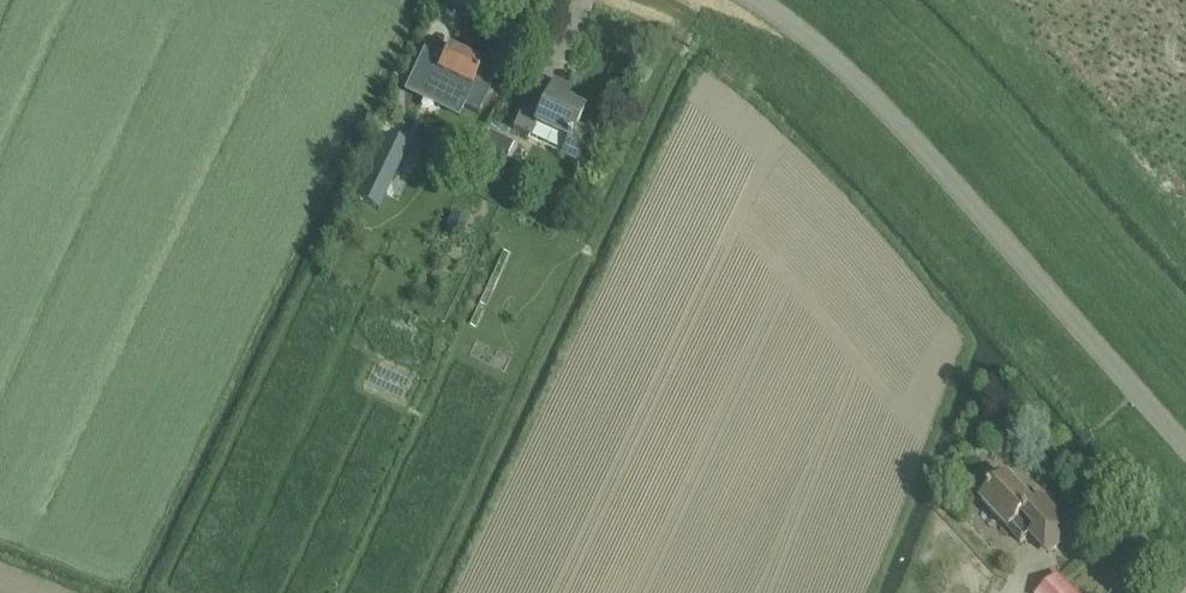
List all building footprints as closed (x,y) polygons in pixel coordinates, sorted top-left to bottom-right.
[(471,90),(483,65),(448,49),(437,73),(459,84),(450,102),(462,108),(471,90)] [(581,166),(594,137),(577,129),(584,112),(549,96),(545,105),(529,97),(514,130),(530,137),(535,128),(567,143),(561,156),(581,166)] [(489,135),(477,160),(497,170),(509,144),(489,135)] [(379,154),(357,201),(378,211),(400,164),(379,154)] [(453,215),(447,227),(461,234),(467,222),(453,215)] [(981,502),(1021,544),(1033,533),(1051,553),(1074,532),(1041,497),(1033,505),(1008,478),(1006,479),(1001,473),(997,473),(987,482),(987,486),(993,492),(981,502)] [(1055,577),(1038,592),(1069,592),(1055,577)]
